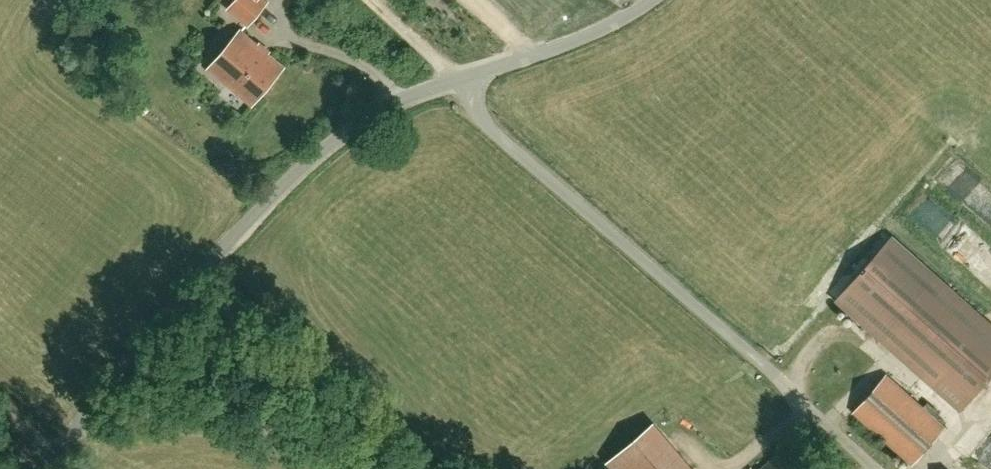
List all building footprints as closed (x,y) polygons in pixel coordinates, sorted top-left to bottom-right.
[(234,3),(230,8),(248,23),(266,2),(264,0),(230,0),(234,3)] [(547,11),(558,0),(536,0),(547,11)] [(211,67),(253,103),(283,68),(240,32),(211,67)] [(935,275),(891,236),(836,299),(961,409),(990,375),(990,325),(935,275)] [(945,427),(886,375),(854,412),(912,464),(945,427)] [(597,453),(608,468),(684,468),(649,418),(597,453)] [(844,455),(830,466),(832,468),(856,468),(844,455)]
